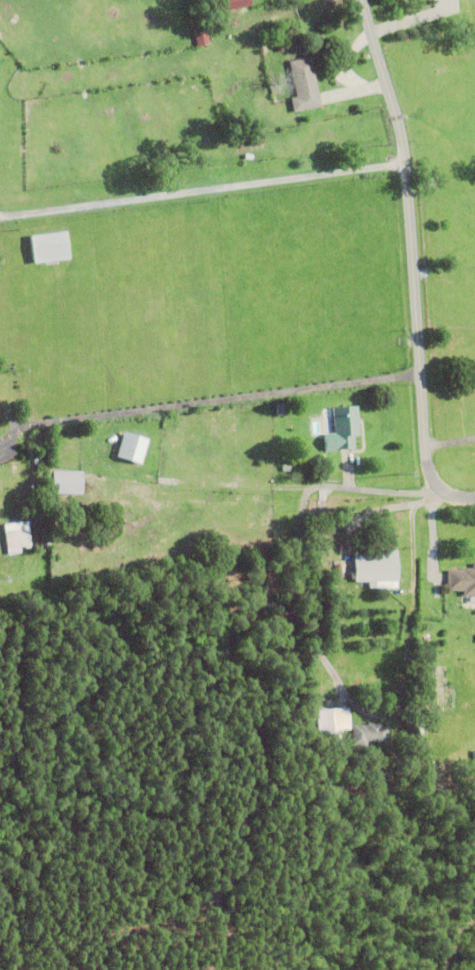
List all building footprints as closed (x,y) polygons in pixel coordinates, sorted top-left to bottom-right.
[(209,19),(205,0),(250,0),(251,7),(220,14),(221,16),(209,19)] [(190,18),(202,15),(209,45),(197,48),(190,18)] [(290,100),(296,99),(288,63),(310,58),(321,108),(293,114),(290,100)] [(249,139),(262,136),(264,145),(251,148),(249,139)] [(34,235),(36,263),(73,259),(70,232),(34,235)] [(324,432),(334,431),(333,405),(358,403),(359,433),(354,433),(355,446),(325,448),(324,432)] [(137,464),(144,439),(119,431),(112,456),(137,464)] [(51,497),(52,475),(81,475),(81,497),(51,497)] [(4,534),(28,531),(31,548),(7,551),(4,534)] [(375,587),(375,579),(354,580),(353,556),(355,553),(365,553),(365,549),(396,548),(397,578),(390,579),(390,586),(375,587)] [(472,561),(474,561),(474,594),(463,594),(463,589),(447,589),(447,568),(463,568),(463,566),(472,566),(472,561)] [(316,708),(349,706),(350,727),(341,728),(342,737),(318,738),(316,708)] [(371,759),(371,752),(404,754),(403,760),(371,759)]
